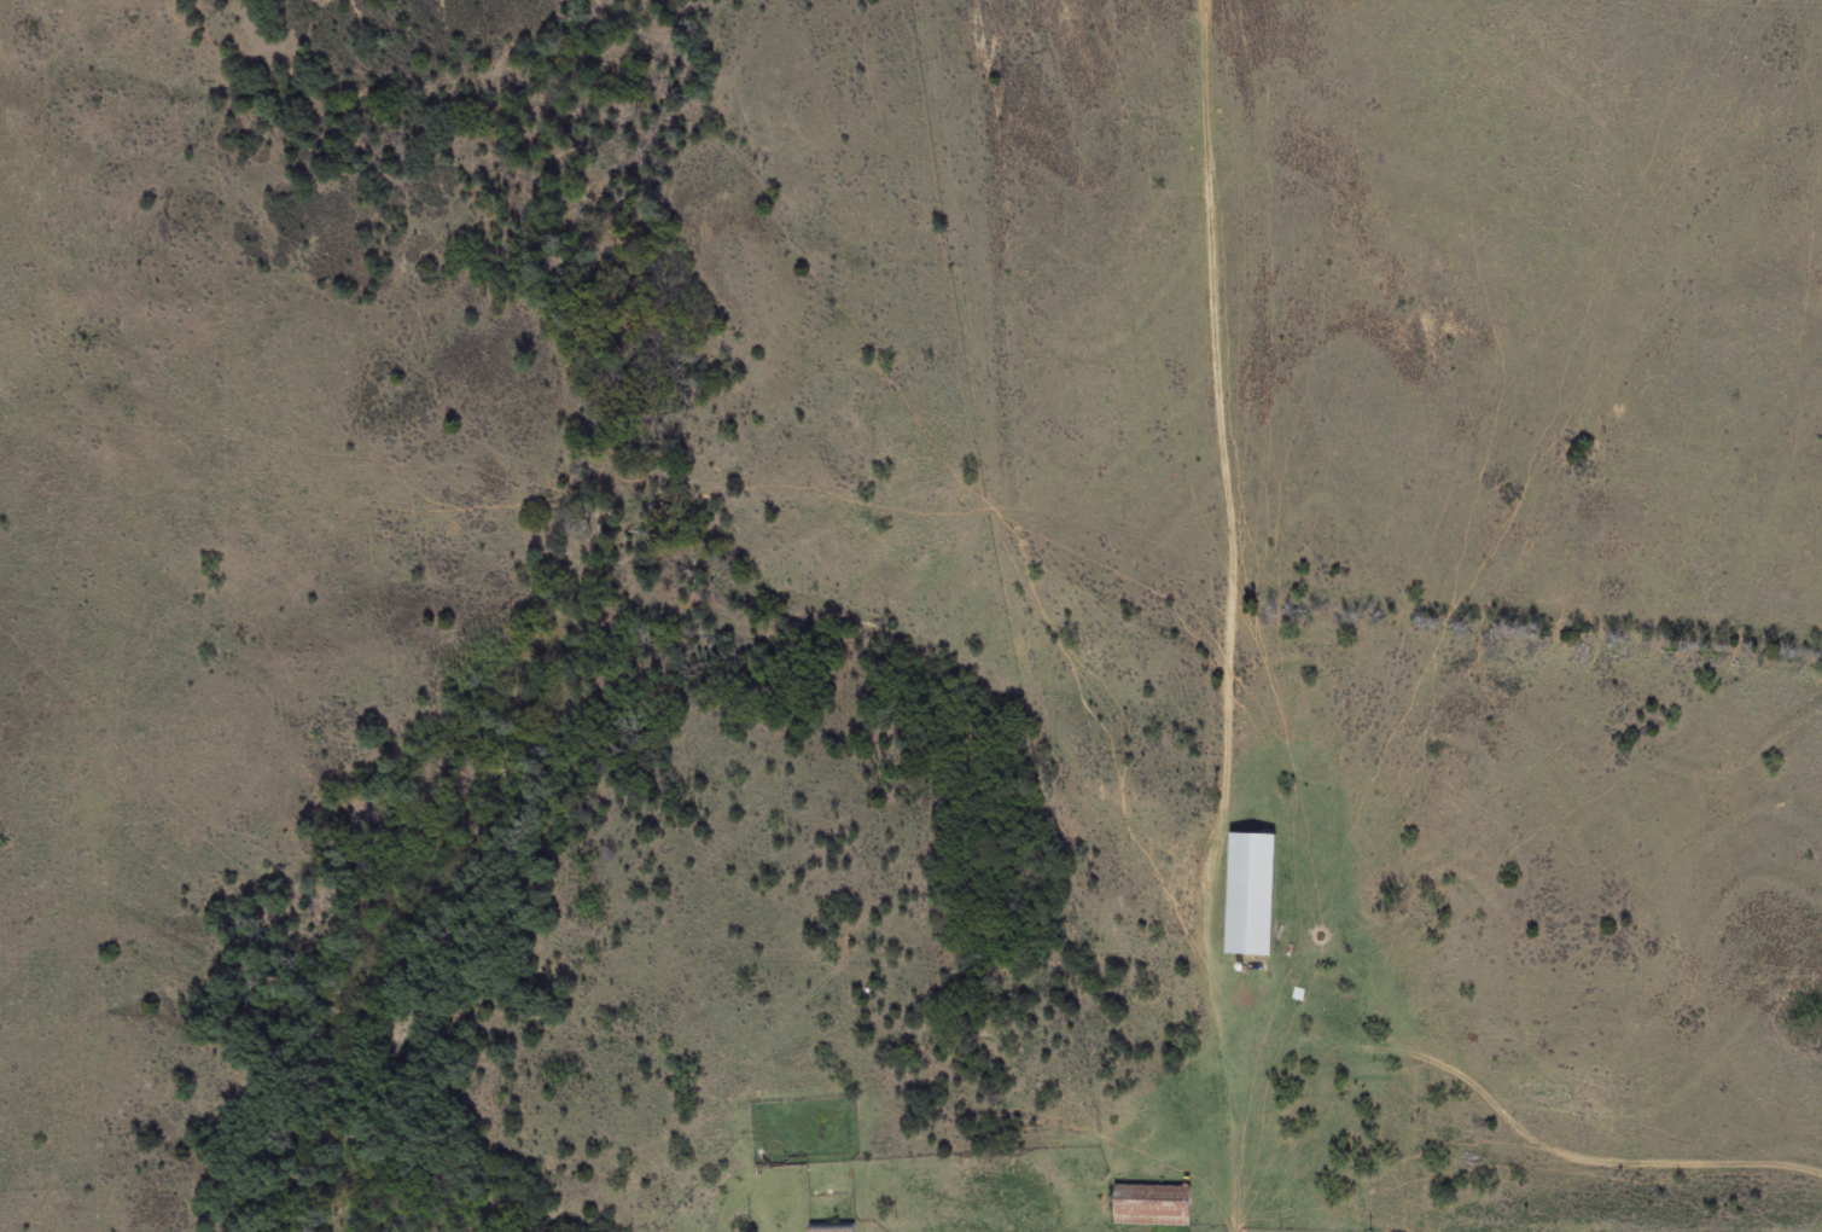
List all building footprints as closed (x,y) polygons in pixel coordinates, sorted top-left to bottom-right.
[(1231,835),(1227,956),(1260,957),(1259,969),(1272,969),(1277,836),(1231,835)] [(1192,1228),(1192,1188),(1116,1187),(1115,1227),(1192,1228)]
